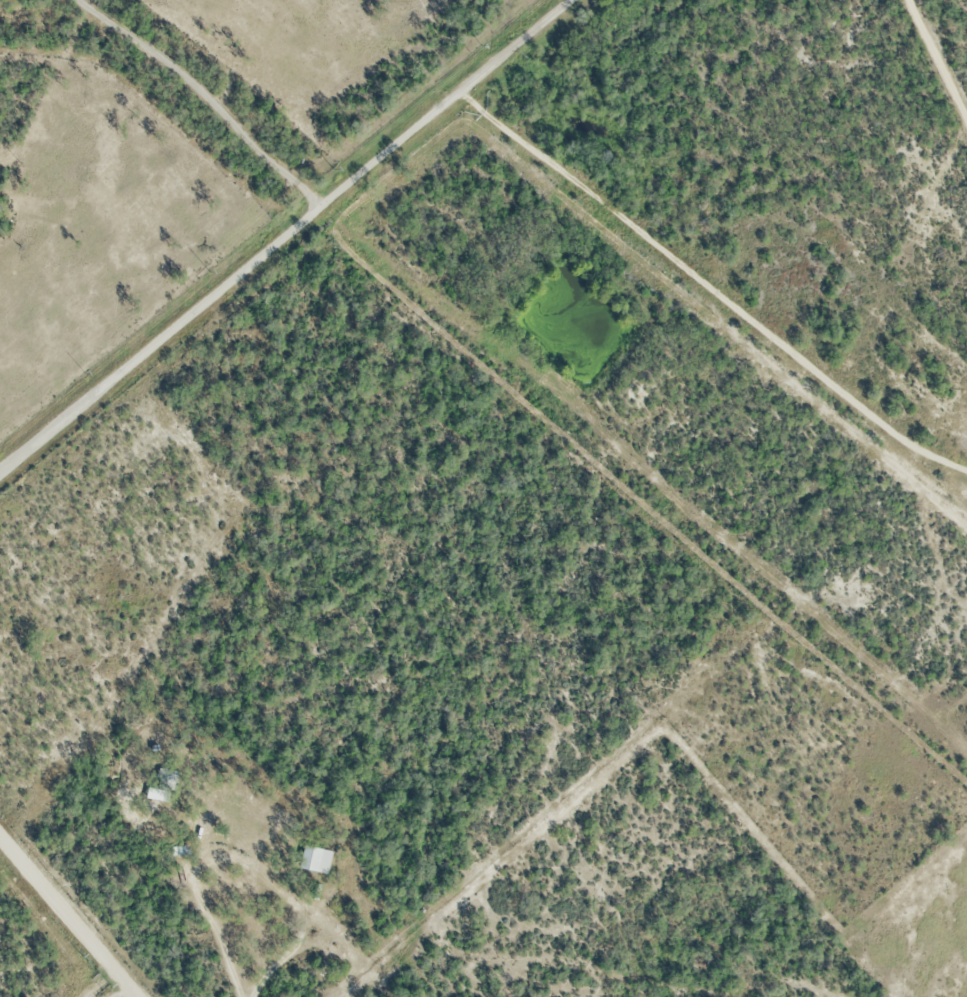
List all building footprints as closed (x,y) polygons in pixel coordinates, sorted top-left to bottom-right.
[(172,779),(151,776),(147,801),(168,804),(172,779)] [(333,853),(303,845),(297,870),(326,877),(333,853)]
